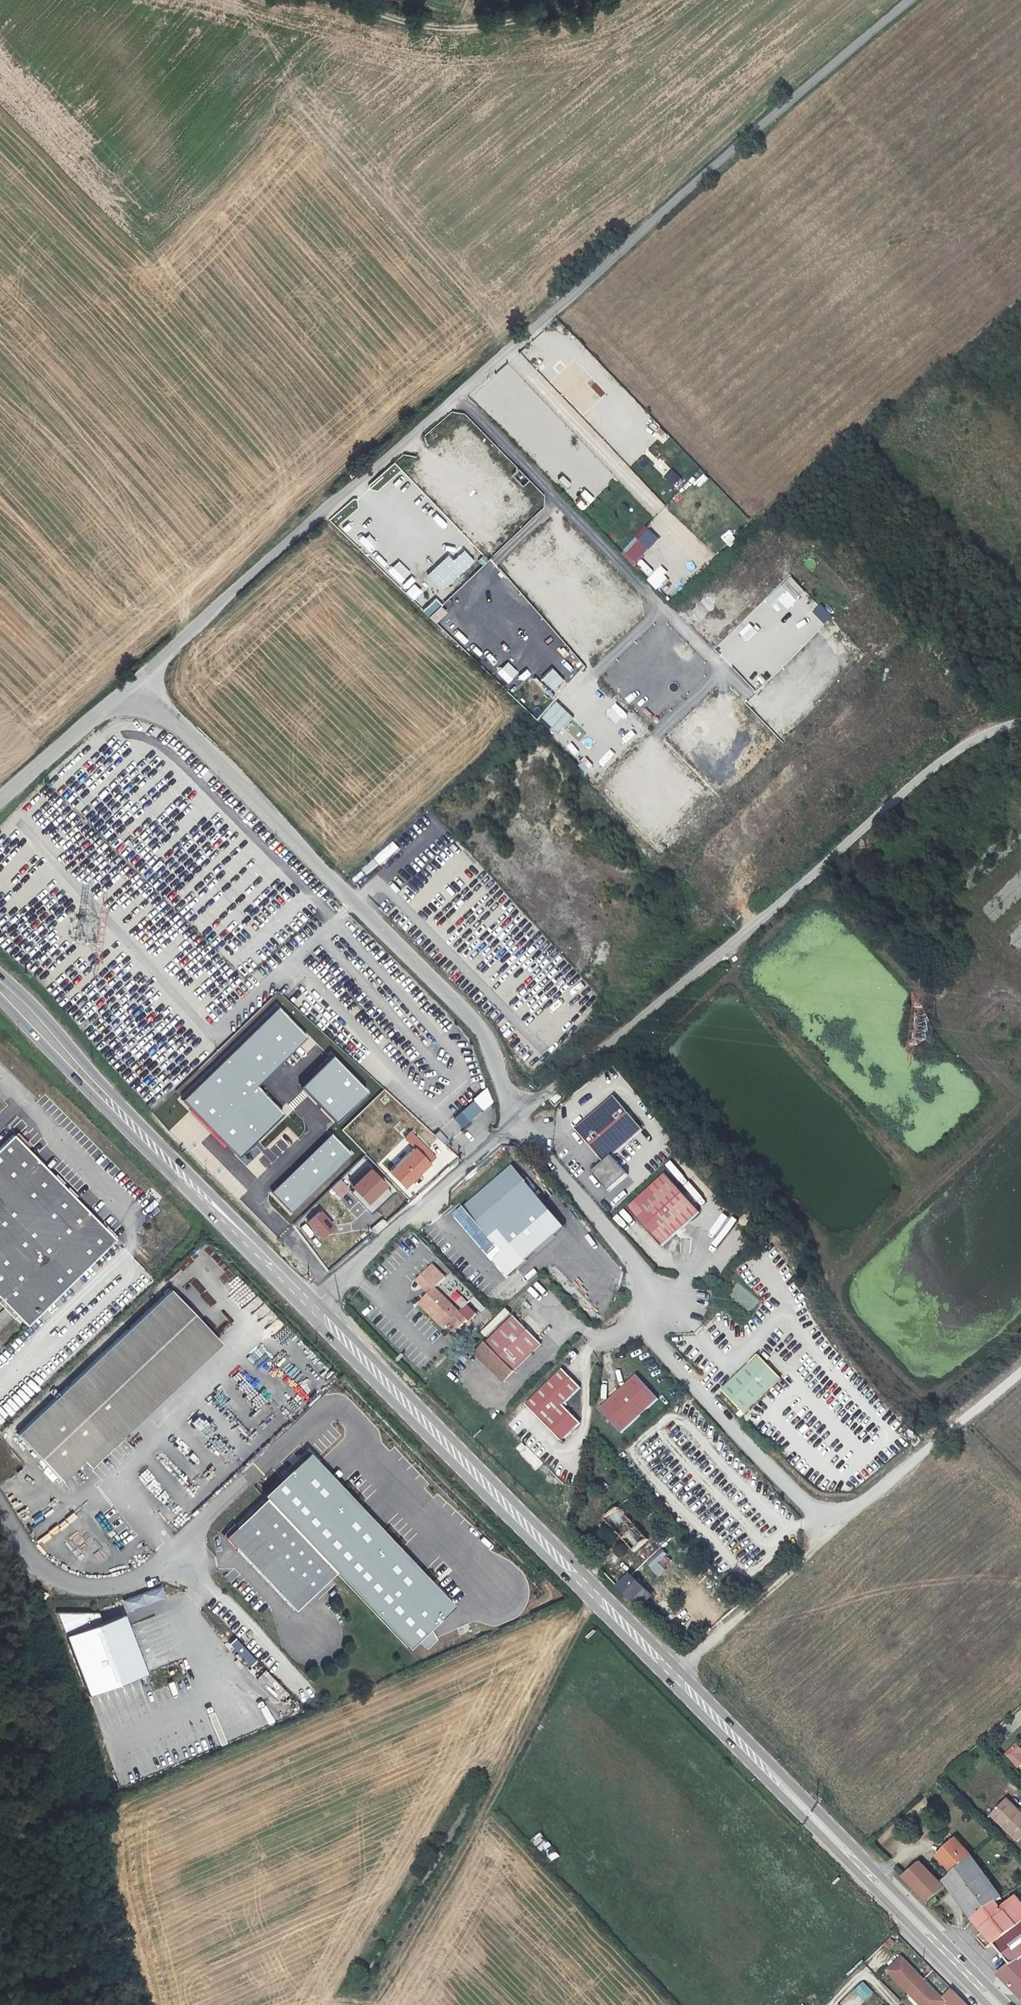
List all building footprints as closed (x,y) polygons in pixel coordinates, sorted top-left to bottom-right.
[(624,413),(616,422),(627,432),(635,423),(624,413)] [(563,474),(558,479),(567,487),(572,482),(563,474)] [(590,503),(595,497),(585,488),(580,494),(590,503)] [(728,546),(737,539),(730,530),(721,537),(728,546)] [(637,565),(652,550),(639,537),(624,552),(637,565)] [(447,599),(445,609),(460,625),(458,638),(474,655),(478,634),(489,636),(490,632),(476,630),(486,621),(488,621),(492,602),(497,599),(499,587),(511,581),(498,567),(481,583),(493,585),(496,592),(485,590),(483,600),(464,596),(468,604),(456,610),(454,606),(455,599),(465,601),(460,592),(447,599)] [(671,577),(660,568),(648,582),(658,590),(671,577)] [(446,620),(442,624),(453,635),(457,631),(446,620)] [(206,1075),(276,1005),(270,998),(199,1068),(206,1075)] [(277,1006),(182,1098),(211,1128),(235,1153),(280,1111),(255,1085),(306,1036),(277,1006)] [(329,1055),(301,1083),(338,1119),(365,1091),(329,1055)] [(614,1095),(580,1124),(612,1162),(620,1155),(647,1133),(614,1095)] [(466,1108),(455,1118),(462,1126),(473,1115),(466,1108)] [(462,1126),(455,1118),(449,1124),(456,1131),(462,1126)] [(434,1136),(444,1146),(450,1140),(440,1130),(434,1136)] [(385,1167),(391,1175),(403,1187),(405,1189),(437,1159),(410,1131),(401,1140),(407,1147),(385,1167)] [(9,1132),(0,1141),(0,1300),(24,1324),(113,1238),(9,1132)] [(333,1135),(271,1193),(290,1212),(351,1154),(333,1135)] [(636,1174),(620,1155),(612,1162),(601,1171),(617,1190),(636,1174)] [(513,1168),(464,1210),(491,1241),(540,1200),(513,1168)] [(372,1171),(355,1188),(371,1205),(389,1187),(372,1171)] [(339,1200),(351,1188),(342,1179),(330,1190),(339,1200)] [(674,1181),(650,1204),(685,1240),(708,1217),(674,1181)] [(671,1253),(685,1240),(650,1204),(636,1217),(671,1253)] [(320,1213),(308,1223),(321,1238),(333,1228),(320,1213)] [(222,1274),(226,1268),(210,1258),(206,1264),(222,1274)] [(586,1267),(582,1262),(564,1279),(568,1283),(586,1267)] [(444,1280),(436,1271),(421,1285),(434,1301),(423,1310),(430,1317),(433,1314),(443,1326),(439,1329),(446,1336),(453,1331),(458,1336),(467,1329),(433,1290),(444,1280)] [(14,1433),(63,1481),(84,1460),(90,1467),(219,1342),(166,1289),(14,1433)] [(516,1321),(479,1356),(507,1385),(544,1350),(516,1321)] [(759,1357),(721,1391),(744,1415),(782,1381),(759,1357)] [(561,1370),(525,1404),(562,1439),(578,1424),(561,1405),(580,1389),(561,1370)] [(637,1377),(599,1411),(620,1434),(658,1399),(637,1377)] [(531,1446),(522,1450),(531,1469),(539,1464),(531,1446)] [(449,1602),(308,1454),(265,1495),(406,1643),(449,1602)] [(266,1498),(225,1535),(293,1608),(332,1571),(266,1498)] [(620,1507),(605,1519),(634,1553),(649,1540),(620,1507)] [(680,1549),(675,1555),(683,1561),(688,1555),(680,1549)] [(631,1574),(641,1584),(657,1569),(647,1558),(631,1574)] [(635,1607),(649,1594),(628,1572),(614,1585),(635,1607)] [(87,1695),(146,1674),(124,1615),(102,1622),(99,1613),(57,1612),(87,1695)] [(247,1668),(255,1663),(239,1637),(231,1642),(247,1668)] [(257,1679),(278,1701),(287,1692),(266,1670),(257,1679)] [(292,1678),(288,1683),(298,1693),(303,1688),(292,1678)] [(239,1702),(254,1716),(259,1711),(244,1697),(239,1702)] [(1020,1765),(1020,1749),(1016,1744),(1005,1754),(1017,1768),(1020,1765)] [(1009,1800),(991,1819),(1018,1844),(1020,1840),(1020,1812),(1009,1800)] [(531,1840),(552,1863),(560,1855),(539,1833),(531,1840)] [(944,1873),(968,1852),(953,1835),(934,1853),(941,1860),(937,1864),(944,1873)] [(998,1893),(968,1852),(944,1873),(937,1879),(941,1884),(944,1881),(968,1914),(993,1897),(999,1894),(998,1893)] [(941,1884),(937,1879),(915,1858),(898,1873),(923,1898),(941,1884)] [(993,1897),(968,1914),(1007,1960),(1020,1950),(1020,1899),(1014,1890),(1000,1901),(998,1898),(996,1900),(993,1897)] [(1007,1960),(993,1970),(1020,1998),(1020,1950),(1007,1960)] [(889,1966),(927,2004),(938,2004),(947,1996),(904,1952),(889,1966)] [(852,1991),(863,2002),(873,1993),(863,1982),(852,1991)] [(955,2004),(961,1998),(953,1990),(947,1996),(947,1997),(955,2004)]
